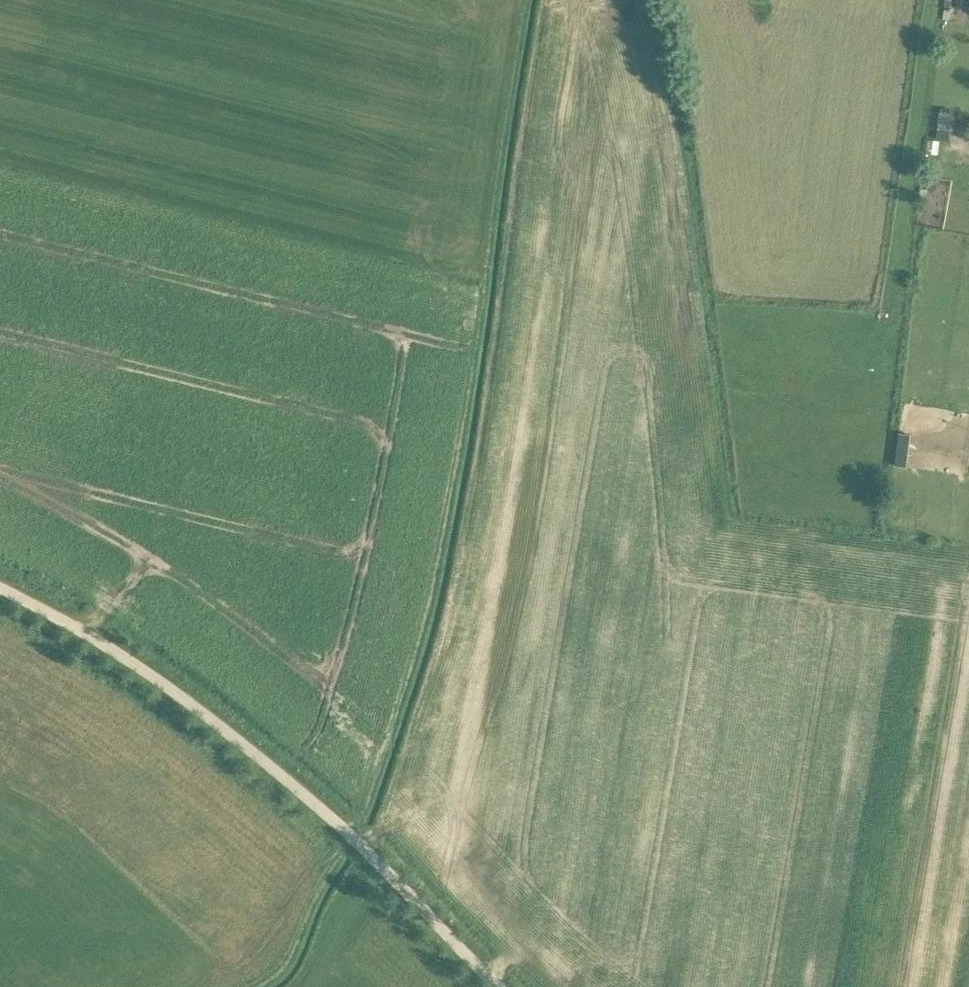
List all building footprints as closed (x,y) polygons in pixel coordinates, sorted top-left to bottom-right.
[(941,111),(939,137),(953,138),(955,112),(941,111)]
